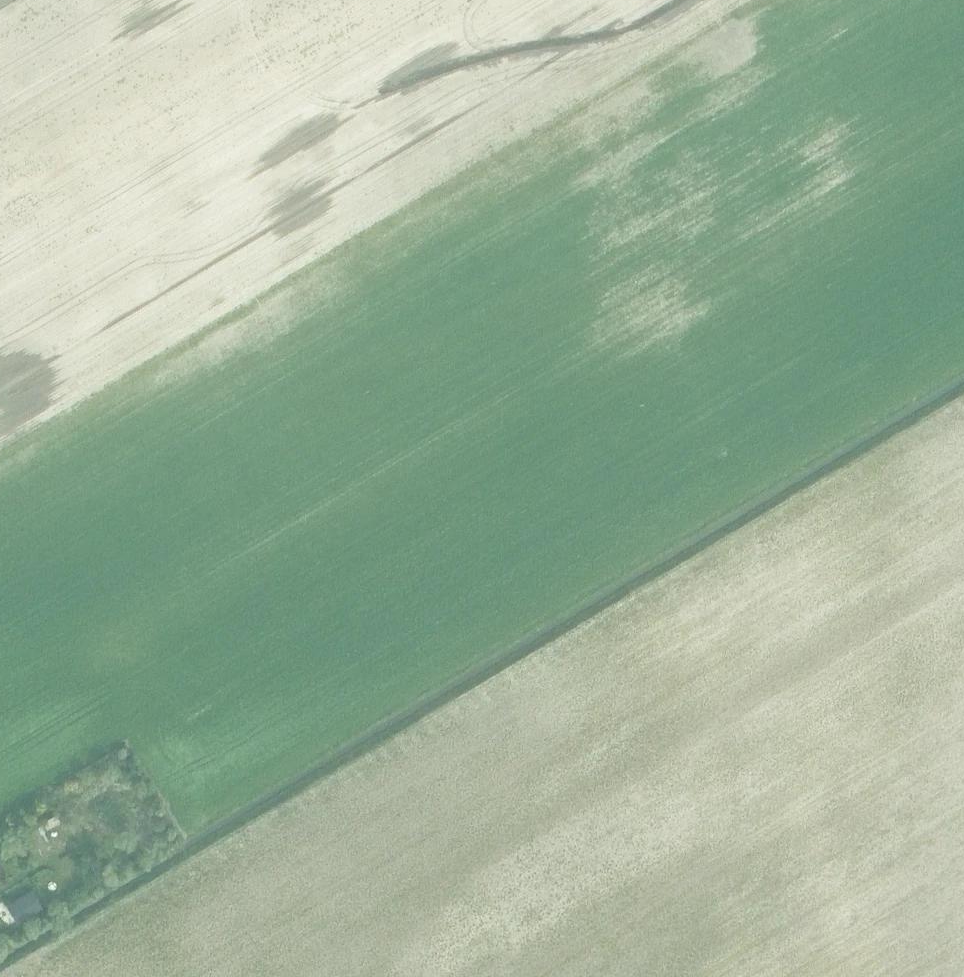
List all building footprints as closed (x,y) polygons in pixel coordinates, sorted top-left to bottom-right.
[(10,878),(24,902),(50,887),(35,863),(10,878)] [(13,881),(2,885),(8,903),(18,900),(13,881)] [(35,919),(12,931),(18,942),(40,930),(35,919)]
